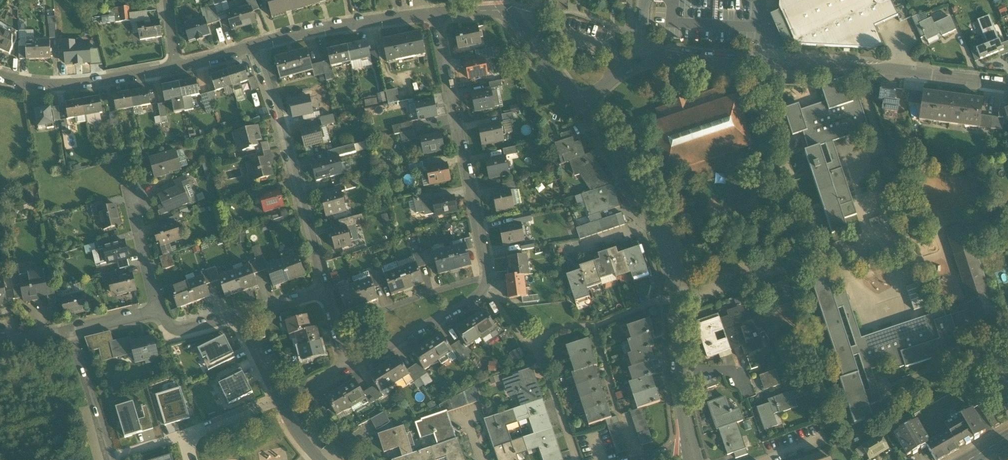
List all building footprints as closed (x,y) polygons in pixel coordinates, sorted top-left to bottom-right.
[(230,9),(231,13),(239,11),(235,0),(228,3),(230,9)] [(252,11),(259,9),(255,0),(246,0),(249,7),(250,7),(252,11)] [(271,16),(286,12),(286,13),(291,12),(291,10),(306,6),(320,2),(320,4),(325,2),(325,1),(327,0),(267,0),(271,16)] [(784,19),(790,33),(794,42),(796,45),(882,49),(883,46),(875,26),(897,16),(890,0),(779,0),(779,7),(780,10),(784,19)] [(226,11),(223,2),(215,5),(220,21),(229,18),(228,14),(226,11)] [(187,34),(190,43),(197,41),(198,41),(203,40),(203,39),(211,36),(207,25),(220,21),(215,5),(201,9),(204,18),(184,25),(184,26),(180,27),(183,35),(187,34)] [(1005,5),(998,8),(1000,15),(1006,13),(1007,12),(1005,5)] [(117,8),(118,15),(131,13),(130,6),(117,8)] [(249,7),(239,11),(231,13),(228,14),(229,18),(233,30),(244,26),(256,22),(252,11),(250,7),(249,7)] [(780,10),(770,14),(785,47),(794,42),(790,33),(789,32),(783,34),(778,24),(784,21),(784,20),(784,19),(780,10)] [(131,25),(139,24),(150,22),(148,17),(148,12),(131,13),(131,20),(130,21),(131,25)] [(131,20),(131,13),(118,15),(116,15),(117,22),(130,21),(131,20)] [(925,13),(917,16),(921,23),(928,20),(925,13)] [(117,22),(116,15),(101,17),(102,24),(117,22)] [(912,18),(922,38),(925,37),(926,38),(938,32),(934,24),(931,18),(928,20),(921,23),(917,16),(912,18)] [(976,50),(980,60),(1000,52),(1002,56),(1007,54),(1003,44),(1000,45),(989,16),(977,20),(978,21),(980,20),(985,33),(983,34),(985,40),(987,39),(990,44),(987,45),(976,49),(976,50)] [(940,31),(942,36),(956,30),(950,17),(937,23),(940,31)] [(784,21),(778,24),(783,34),(789,32),(790,33),(784,19),(784,20),(784,21)] [(140,33),(141,39),(161,36),(159,21),(150,22),(139,24),(140,33)] [(19,22),(19,41),(27,41),(27,39),(34,39),(34,30),(25,30),(25,22),(19,22)] [(8,33),(10,29),(0,24),(0,30),(8,33)] [(48,24),(50,38),(57,38),(56,24),(48,24)] [(140,33),(139,24),(131,25),(133,34),(140,33)] [(454,32),(458,49),(472,46),(471,42),(475,42),(472,29),(472,28),(454,32)] [(472,29),(475,42),(481,40),(478,28),(472,29)] [(10,55),(17,39),(17,32),(10,29),(8,33),(0,30),(0,50),(10,55)] [(939,35),(938,32),(926,38),(927,40),(939,35)] [(384,42),(388,62),(425,54),(421,34),(384,42)] [(940,37),(939,35),(927,40),(929,45),(939,40),(940,37)] [(27,41),(27,59),(51,59),(51,41),(42,41),(42,39),(34,39),(27,39),(27,41)] [(19,41),(19,59),(27,59),(27,41),(19,41)] [(65,50),(66,64),(74,63),(74,65),(83,64),(83,63),(90,62),(91,62),(90,49),(89,44),(75,45),(74,41),(65,42),(65,50)] [(368,42),(348,47),(351,63),(371,59),(370,53),(368,42)] [(333,67),(351,63),(348,47),(328,50),(331,62),(332,67),(333,67)] [(475,51),(477,61),(485,60),(495,58),(493,48),(475,51)] [(98,49),(90,49),(91,62),(90,62),(90,65),(103,65),(98,49)] [(275,58),(280,77),(312,68),(313,68),(313,65),(308,49),(275,58)] [(59,65),(66,64),(65,50),(58,50),(59,65)] [(971,52),(975,62),(980,60),(976,50),(971,52)] [(371,59),(372,64),(379,62),(377,52),(370,53),(371,59)] [(371,59),(351,63),(352,70),(372,66),(372,64),(371,59)] [(465,64),(469,79),(488,75),(485,60),(477,61),(465,64)] [(331,62),(323,63),(325,74),(326,80),(335,79),(333,67),(332,67),(331,62)] [(314,76),(325,74),(323,63),(313,65),(313,68),(312,68),(314,76)] [(244,67),(228,72),(232,86),(234,90),(241,88),(240,84),(248,81),(244,67)] [(224,89),(232,86),(228,72),(212,77),(216,91),(224,89)] [(248,79),(251,91),(260,88),(256,76),(248,79)] [(826,102),(829,110),(853,103),(850,94),(845,78),(821,86),(826,102)] [(196,80),(179,83),(185,111),(193,109),(191,96),(199,95),(196,80)] [(489,83),(490,90),(502,87),(501,80),(489,83)] [(175,113),(185,111),(179,83),(163,87),(166,101),(172,100),(175,113)] [(879,100),(884,100),(894,102),(894,101),(897,85),(881,83),(880,94),(879,100)] [(226,96),(235,93),(234,90),(232,86),(224,89),(226,96)] [(242,88),(241,88),(234,90),(235,93),(237,102),(246,100),(242,88)] [(741,159),(738,150),(752,145),(736,97),(726,100),(722,88),(679,102),(657,110),(660,121),(650,125),(666,173),(680,169),(684,178),(741,159)] [(386,92),(388,104),(399,102),(396,89),(386,92)] [(148,90),(131,93),(134,107),(142,106),(151,104),(148,90)] [(215,91),(208,93),(212,106),(213,105),(218,104),(215,91)] [(491,92),(494,107),(500,106),(497,91),(491,92)] [(385,92),(377,94),(379,103),(387,102),(385,92)] [(472,96),(476,112),(494,108),(494,107),(491,92),(472,96)] [(826,102),(801,110),(807,130),(803,132),(809,149),(820,146),(826,144),(833,142),(839,140),(837,133),(854,127),(856,134),(869,130),(857,92),(850,94),(853,103),(829,110),(826,102)] [(908,105),(922,107),(923,94),(904,92),(908,105)] [(920,120),(950,124),(953,96),(923,92),(923,94),(922,107),(920,120)] [(117,110),(134,107),(131,93),(114,96),(117,110)] [(205,108),(212,106),(208,93),(201,95),(205,108)] [(984,100),(953,96),(950,124),(980,128),(980,127),(982,116),(984,100)] [(294,117),(303,115),(314,113),(310,97),(290,101),(294,117)] [(100,98),(83,101),(85,116),(100,113),(102,113),(100,98)] [(377,98),(364,100),(365,107),(378,105),(377,98)] [(899,101),(894,101),(894,102),(884,100),(883,109),(898,111),(899,101)] [(75,117),(85,116),(83,101),(66,104),(68,119),(75,117)] [(418,116),(419,121),(438,117),(434,101),(415,105),(418,116)] [(158,104),(160,117),(167,116),(165,102),(158,104)] [(511,113),(513,113),(520,111),(519,104),(509,106),(511,113)] [(793,135),(803,132),(807,130),(801,110),(799,104),(784,109),(793,135)] [(411,118),(418,116),(415,105),(409,106),(411,118)] [(58,106),(51,107),(53,121),(61,120),(58,106)] [(144,113),(142,106),(134,107),(135,115),(144,113)] [(47,125),(47,128),(54,127),(53,121),(51,107),(36,110),(38,127),(47,125)] [(361,109),(355,115),(361,121),(367,116),(361,109)] [(110,113),(112,126),(118,125),(116,112),(110,113)] [(100,113),(85,116),(86,121),(87,124),(102,121),(100,113)] [(502,115),(503,122),(511,120),(514,119),(513,113),(511,113),(502,115)] [(320,118),(322,126),(335,123),(333,115),(320,118)] [(986,128),(991,129),(993,117),(987,116),(982,116),(980,127),(986,128)] [(1004,119),(993,117),(991,129),(1002,130),(1003,122),(1004,119)] [(503,123),(500,124),(503,135),(513,132),(511,120),(503,122),(503,123)] [(395,135),(400,134),(413,131),(412,123),(393,127),(395,135)] [(479,128),(482,145),(504,141),(503,135),(500,124),(479,128)] [(327,126),(320,127),(324,142),(331,140),(327,126)] [(241,140),(244,152),(256,149),(255,147),(262,145),(262,144),(257,127),(234,133),(236,141),(241,140)] [(300,131),(305,147),(324,142),(320,127),(307,130),(306,129),(300,131)] [(377,139),(395,135),(393,127),(375,131),(377,139)] [(837,133),(839,140),(856,134),(854,127),(837,133)] [(196,130),(188,131),(190,138),(197,137),(196,130)] [(414,131),(413,131),(400,134),(402,143),(416,140),(414,131)] [(560,135),(562,142),(571,139),(571,140),(573,139),(575,139),(572,131),(560,135)] [(421,138),(424,154),(445,150),(442,134),(421,138)] [(565,162),(569,161),(586,155),(581,141),(575,143),(573,144),(571,140),(571,139),(562,142),(556,144),(560,156),(563,155),(565,162)] [(354,145),(356,152),(368,150),(366,142),(354,145)] [(833,142),(826,144),(832,163),(826,165),(829,173),(835,171),(845,204),(840,206),(844,219),(857,215),(833,142)] [(271,158),(269,151),(267,143),(262,145),(255,147),(256,149),(257,154),(258,154),(259,160),(268,157),(269,158),(271,158)] [(328,152),(330,159),(337,157),(338,157),(356,152),(354,145),(328,152)] [(847,228),(844,219),(840,206),(829,173),(826,165),(820,146),(809,149),(805,151),(832,233),(847,228)] [(503,149),(504,156),(518,153),(516,147),(503,149)] [(183,149),(176,151),(149,159),(152,168),(155,167),(158,177),(166,175),(166,173),(181,169),(181,167),(187,165),(183,149)] [(110,162),(118,160),(117,152),(108,155),(110,162)] [(589,154),(586,155),(569,161),(573,174),(582,171),(585,175),(583,177),(591,190),(608,178),(595,159),(592,161),(590,154),(589,154)] [(253,170),(255,181),(273,176),(269,158),(268,157),(259,160),(247,163),(249,171),(253,170)] [(312,163),(317,182),(342,175),(338,157),(337,157),(330,159),(312,163)] [(493,179),(500,178),(500,177),(509,175),(506,157),(486,161),(490,179),(493,179)] [(202,165),(204,170),(212,168),(210,161),(202,165)] [(410,165),(411,172),(420,170),(425,169),(424,169),(423,162),(410,165)] [(427,168),(431,185),(451,181),(448,164),(427,168)] [(212,168),(204,170),(206,179),(214,177),(212,168)] [(424,186),(431,185),(427,168),(424,169),(425,169),(420,170),(424,186)] [(175,182),(178,188),(183,186),(189,184),(189,183),(186,178),(175,182)] [(591,190),(592,191),(613,184),(608,178),(591,190)] [(345,183),(347,190),(358,187),(356,180),(348,182),(345,183)] [(189,184),(183,186),(178,188),(160,196),(163,204),(164,207),(167,206),(169,211),(189,203),(190,205),(199,201),(196,194),(191,182),(189,183),(189,184)] [(503,184),(504,193),(511,191),(511,192),(516,191),(516,190),(514,182),(503,184)] [(590,214),(590,216),(600,212),(620,206),(613,184),(592,191),(586,193),(590,205),(587,206),(587,207),(590,214)] [(248,193),(250,201),(260,198),(260,195),(266,193),(265,187),(248,193)] [(260,198),(264,212),(284,206),(280,190),(266,193),(260,195),(260,198)] [(516,191),(511,192),(514,205),(514,206),(520,205),(517,190),(516,190),(516,191)] [(321,197),(326,216),(336,214),(335,211),(341,209),(339,202),(344,200),(342,191),(321,197)] [(497,212),(504,210),(506,210),(505,207),(514,205),(511,192),(511,191),(504,193),(493,195),(497,212)] [(202,192),(196,194),(199,201),(205,199),(202,192)] [(18,196),(20,204),(32,201),(30,193),(18,196)] [(421,195),(423,203),(434,201),(432,193),(421,195)] [(582,209),(587,207),(587,206),(590,205),(586,193),(575,197),(577,204),(580,203),(582,209)] [(434,201),(423,203),(421,195),(413,197),(415,206),(417,214),(424,212),(435,210),(436,216),(458,211),(454,197),(434,201)] [(91,205),(93,211),(99,210),(104,209),(104,208),(103,202),(91,205)] [(161,214),(166,212),(164,207),(163,204),(158,206),(161,214)] [(99,210),(104,230),(121,226),(116,205),(104,208),(104,209),(99,210)] [(187,205),(179,208),(181,214),(189,211),(187,205)] [(588,214),(591,223),(593,222),(599,221),(602,219),(600,212),(590,216),(590,214),(588,214)] [(870,221),(872,227),(898,218),(896,212),(870,221)] [(390,223),(387,213),(381,215),(384,225),(390,223)] [(530,213),(519,216),(520,223),(521,223),(532,221),(530,213)] [(622,213),(616,215),(620,226),(625,224),(622,213)] [(167,219),(169,225),(176,222),(177,223),(181,221),(179,215),(167,219)] [(362,215),(339,221),(341,229),(347,227),(348,228),(356,226),(365,223),(362,215)] [(616,215),(610,217),(614,228),(620,226),(616,215)] [(274,220),(276,227),(289,223),(286,216),(274,220)] [(610,217),(605,219),(608,230),(614,228),(610,217)] [(602,219),(599,221),(603,232),(608,230),(605,219),(602,219)] [(599,221),(593,222),(597,234),(603,232),(599,221)] [(156,229),(162,245),(170,243),(182,239),(177,223),(176,222),(169,225),(156,229)] [(591,223),(588,224),(591,236),(597,234),(593,222),(591,223)] [(267,223),(260,226),(262,232),(269,229),(267,223)] [(500,228),(503,245),(525,240),(521,223),(520,223),(515,224),(507,226),(507,227),(500,228)] [(990,294),(989,295),(966,223),(946,230),(970,302),(972,308),(976,321),(997,314),(990,294)] [(588,224),(582,226),(586,238),(591,236),(588,224)] [(348,228),(352,243),(360,240),(356,226),(348,228)] [(580,239),(586,238),(582,226),(576,228),(580,239)] [(330,232),(335,249),(343,247),(344,248),(353,245),(352,243),(348,228),(347,227),(341,229),(330,232)] [(244,233),(236,234),(236,243),(245,242),(244,233)] [(97,251),(105,249),(104,246),(111,244),(110,238),(95,242),(96,250),(97,251)] [(466,246),(467,251),(473,249),(470,238),(465,240),(466,246)] [(452,242),(454,249),(464,246),(462,240),(452,242)] [(108,262),(108,263),(117,260),(128,258),(124,241),(111,244),(104,246),(105,249),(108,262)] [(86,253),(92,251),(96,250),(95,242),(84,246),(86,253)] [(534,249),(533,242),(521,244),(522,250),(534,249)] [(162,245),(165,256),(171,254),(177,252),(176,246),(172,247),(170,243),(162,245)] [(252,247),(256,259),(263,256),(260,244),(252,247)] [(432,248),(433,250),(434,254),(446,251),(444,245),(432,248)] [(454,249),(450,250),(455,271),(472,266),(467,251),(466,246),(464,246),(454,249)] [(642,246),(624,252),(630,272),(633,279),(648,274),(642,255),(644,254),(642,246)] [(862,260),(864,266),(903,254),(901,247),(862,260)] [(92,251),(95,265),(108,262),(105,249),(97,251),(96,250),(92,251)] [(617,249),(607,252),(615,275),(616,277),(630,272),(624,252),(619,254),(617,249)] [(280,255),(283,262),(290,281),(306,276),(299,256),(296,250),(280,255)] [(433,250),(423,253),(414,255),(414,257),(416,264),(417,264),(418,268),(427,266),(435,263),(433,255),(434,254),(433,250)] [(439,275),(455,271),(450,250),(446,251),(434,254),(433,255),(435,263),(439,275)] [(600,260),(594,262),(600,280),(615,275),(607,252),(598,255),(600,260)] [(175,265),(171,254),(165,256),(160,257),(164,269),(175,265)] [(263,256),(256,259),(249,261),(251,266),(254,276),(261,273),(268,271),(267,267),(263,256)] [(509,258),(512,277),(523,276),(528,275),(526,256),(509,258)] [(399,263),(401,270),(416,264),(414,257),(399,263)] [(128,258),(117,260),(120,270),(130,267),(128,258)] [(854,262),(857,269),(864,266),(862,260),(854,262)] [(274,287),(290,281),(283,262),(267,267),(268,271),(274,287)] [(580,267),(581,271),(586,286),(593,284),(594,287),(602,284),(600,280),(594,262),(580,267)] [(233,266),(235,272),(244,269),(242,263),(233,266)] [(392,296),(408,290),(401,270),(397,271),(396,269),(398,268),(397,265),(395,266),(394,263),(384,267),(385,269),(383,270),(385,275),(385,276),(388,283),(392,296)] [(416,264),(401,270),(408,290),(424,284),(418,268),(417,264),(416,264)] [(244,269),(235,272),(242,292),(258,286),(254,276),(251,266),(244,269)] [(216,267),(209,270),(202,272),(203,276),(206,285),(213,282),(220,280),(220,278),(216,267)] [(23,295),(21,286),(20,281),(21,281),(20,276),(19,270),(11,272),(13,287),(16,300),(23,298),(23,295)] [(371,279),(374,288),(381,286),(388,283),(385,276),(385,275),(383,270),(376,272),(370,275),(371,279)] [(102,274),(104,282),(112,280),(112,279),(117,278),(116,271),(102,274)] [(337,271),(330,274),(333,282),(340,280),(337,271)] [(587,289),(586,286),(581,271),(567,276),(575,302),(590,297),(587,289)] [(227,297),(242,292),(235,272),(220,278),(220,280),(227,297)] [(371,279),(370,275),(368,272),(353,278),(355,285),(371,279)] [(185,276),(187,282),(196,279),(194,273),(185,276)] [(112,280),(115,295),(136,290),(132,274),(117,278),(112,279),(112,280)] [(600,280),(602,284),(602,286),(617,281),(616,277),(615,275),(600,280)] [(196,279),(187,282),(194,302),(210,296),(206,285),(203,276),(196,279)] [(526,297),(523,276),(512,277),(507,278),(509,299),(522,297),(526,297)] [(844,378),(859,373),(853,356),(850,348),(837,309),(833,295),(827,278),(812,282),(843,378),(844,378)] [(371,279),(355,285),(362,305),(378,299),(374,288),(371,279)] [(763,288),(771,309),(770,307),(791,300),(791,303),(792,302),(785,281),(763,288)] [(82,282),(61,289),(63,298),(82,293),(84,292),(82,282)] [(179,308),(194,302),(187,282),(171,288),(179,308)] [(61,289),(55,291),(53,283),(46,284),(48,295),(47,295),(48,304),(56,303),(58,314),(66,312),(62,298),(63,298),(61,289)] [(346,311),(362,305),(355,285),(339,291),(346,311)] [(926,308),(918,285),(906,288),(914,312),(926,308)] [(906,367),(945,355),(940,339),(933,341),(927,323),(926,321),(894,332),(893,328),(861,338),(846,291),(833,295),(837,309),(843,307),(856,346),(850,348),(853,356),(859,354),(864,371),(871,369),(890,363),(892,370),(905,366),(906,367)] [(5,293),(7,304),(14,303),(12,292),(5,293)] [(66,312),(67,316),(74,314),(74,313),(86,310),(82,293),(63,298),(62,298),(66,312)] [(741,297),(734,299),(736,306),(743,303),(741,297)] [(770,307),(771,309),(791,303),(791,300),(770,307)] [(970,302),(893,328),(894,332),(926,321),(927,323),(951,316),(972,308),(970,302)] [(731,317),(721,320),(730,347),(735,345),(742,343),(746,353),(752,351),(751,347),(757,345),(755,339),(758,338),(756,334),(754,335),(751,327),(744,330),(745,331),(738,333),(735,324),(746,320),(742,308),(730,313),(731,317)] [(484,311),(470,320),(481,338),(489,333),(496,329),(490,320),(484,311)] [(281,316),(283,322),(286,321),(288,320),(291,320),(294,319),(293,313),(281,316)] [(698,325),(720,318),(718,313),(696,321),(698,325)] [(296,333),(298,333),(311,329),(307,315),(305,316),(294,319),(291,320),(288,320),(292,334),(296,333)] [(274,320),(266,316),(263,322),(271,326),(274,320)] [(500,335),(500,336),(506,332),(495,316),(490,320),(496,329),(500,335)] [(629,320),(631,326),(642,322),(640,316),(629,320)] [(951,316),(927,323),(933,341),(940,339),(945,355),(946,358),(960,354),(953,333),(956,332),(951,316)] [(731,350),(730,347),(721,320),(720,318),(698,325),(709,357),(719,354),(731,350)] [(629,326),(634,339),(650,333),(654,332),(650,319),(642,322),(631,326),(629,326)] [(468,347),(481,338),(470,320),(456,329),(463,339),(468,347)] [(298,333),(301,346),(320,341),(316,327),(311,329),(298,333)] [(494,339),(500,335),(496,329),(489,333),(494,339)] [(506,332),(500,336),(504,342),(514,336),(510,330),(506,332)] [(110,332),(96,336),(85,338),(90,352),(99,350),(103,363),(115,359),(110,343),(113,342),(110,332)] [(292,334),(290,335),(294,348),(299,347),(296,333),(292,334)] [(443,333),(427,343),(439,361),(447,356),(453,352),(454,351),(451,346),(443,333)] [(654,346),(650,333),(634,339),(630,340),(634,353),(651,347),(654,346)] [(219,365),(235,357),(225,335),(198,349),(202,358),(207,356),(211,364),(217,361),(219,365)] [(153,337),(132,343),(131,343),(134,354),(136,362),(146,360),(147,362),(159,359),(153,337)] [(115,359),(134,354),(131,343),(132,343),(131,338),(113,342),(110,343),(115,359)] [(463,339),(456,343),(464,355),(470,351),(468,347),(463,339)] [(568,346),(572,359),(593,352),(588,339),(568,346)] [(626,356),(630,354),(634,353),(630,340),(622,343),(626,356)] [(324,355),(320,341),(301,346),(305,360),(324,355)] [(425,370),(439,361),(427,343),(414,352),(420,362),(425,370)] [(464,355),(456,343),(451,346),(454,351),(453,352),(457,359),(459,358),(464,355)] [(735,345),(740,358),(747,355),(746,353),(742,343),(735,345)] [(655,360),(651,347),(634,353),(630,354),(635,367),(651,362),(655,360)] [(522,358),(517,350),(509,354),(514,362),(522,358)] [(731,350),(719,354),(720,359),(732,355),(731,350)] [(474,356),(470,351),(464,355),(467,361),(474,356)] [(453,361),(457,359),(453,352),(447,356),(449,360),(450,361),(453,361)] [(572,359),(577,372),(594,366),(597,365),(593,352),(572,359)] [(462,364),(467,361),(464,355),(459,358),(462,364)] [(207,356),(202,358),(208,370),(219,365),(217,361),(211,364),(207,356)] [(447,356),(439,361),(442,365),(449,360),(447,356)] [(399,357),(384,366),(395,384),(403,379),(410,375),(407,370),(399,357)] [(420,362),(413,366),(419,377),(427,372),(425,370),(420,362)] [(497,362),(489,362),(488,372),(496,372),(497,362)] [(655,375),(651,362),(635,367),(630,368),(635,381),(651,376),(655,375)] [(381,393),(395,384),(384,366),(370,374),(377,385),(381,393)] [(414,381),(419,377),(413,366),(407,370),(410,375),(414,381)] [(574,373),(579,386),(598,379),(594,366),(577,372),(574,373)] [(241,368),(219,378),(221,383),(219,384),(224,393),(223,394),(228,405),(231,403),(253,392),(241,368)] [(520,393),(525,406),(526,406),(541,400),(543,400),(532,369),(514,375),(515,377),(504,381),(508,393),(519,390),(520,393)] [(880,394),(871,369),(864,371),(859,373),(844,378),(843,378),(840,379),(854,423),(873,417),(869,406),(882,401),(880,394)] [(763,375),(768,389),(780,385),(775,370),(763,375)] [(433,382),(427,372),(419,377),(424,385),(425,387),(433,382)] [(407,385),(413,381),(414,381),(410,375),(403,379),(407,385)] [(499,376),(490,379),(492,384),(501,381),(499,376)] [(655,389),(651,376),(635,381),(631,382),(635,395),(655,389)] [(418,389),(424,385),(419,377),(414,381),(413,381),(418,389)] [(705,382),(707,389),(719,385),(716,378),(705,382)] [(579,386),(583,398),(602,392),(598,379),(579,386)] [(356,380),(341,389),(351,407),(367,398),(363,393),(356,380)] [(377,385),(369,389),(376,401),(384,396),(381,393),(377,385)] [(181,387),(156,395),(164,424),(176,420),(177,422),(190,418),(181,387)] [(474,387),(469,389),(474,403),(479,402),(474,387)] [(338,415),(351,407),(341,389),(327,397),(333,408),(337,415),(338,415)] [(370,405),(376,401),(369,389),(363,393),(367,398),(369,403),(370,405)] [(469,405),(474,403),(469,389),(464,392),(469,405)] [(660,402),(655,389),(635,395),(639,409),(641,408),(660,402)] [(519,390),(508,393),(509,397),(517,395),(521,407),(525,406),(520,393),(519,390)] [(622,391),(615,394),(617,400),(624,398),(622,391)] [(711,391),(703,394),(706,400),(713,398),(711,391)] [(757,408),(763,424),(775,419),(773,414),(778,412),(779,413),(791,409),(790,406),(795,404),(797,407),(798,407),(793,391),(774,398),(774,399),(769,401),(770,403),(757,408)] [(463,407),(469,405),(464,392),(459,395),(463,407)] [(583,398),(587,411),(607,405),(602,392),(583,398)] [(458,409),(463,407),(459,395),(454,398),(458,409)] [(351,407),(354,411),(354,412),(369,403),(367,398),(351,407)] [(452,411),(458,409),(454,398),(449,400),(452,411)] [(717,430),(719,429),(738,423),(743,421),(739,409),(733,412),(733,411),(732,412),(731,410),(730,411),(725,398),(708,404),(717,430)] [(447,412),(452,411),(449,400),(444,403),(447,412)] [(541,400),(526,406),(529,416),(530,418),(535,434),(551,429),(552,429),(545,409),(544,409),(541,400)] [(134,402),(116,407),(125,438),(143,432),(139,420),(134,402)] [(611,418),(607,405),(587,411),(591,424),(605,420),(611,418)] [(147,406),(142,407),(145,418),(150,416),(147,406)] [(517,420),(529,416),(526,406),(525,406),(521,407),(514,410),(517,420)] [(338,415),(339,418),(340,420),(354,411),(351,407),(338,415)] [(327,410),(322,413),(317,416),(322,427),(327,424),(332,421),(339,418),(338,415),(337,415),(333,408),(327,410)] [(630,412),(632,417),(643,414),(641,408),(639,409),(630,412)] [(517,420),(514,410),(501,413),(505,424),(517,420)] [(946,427),(949,431),(958,447),(985,431),(973,411),(966,415),(964,411),(950,419),(953,423),(946,426),(946,427)] [(436,432),(440,445),(455,439),(446,413),(446,412),(442,413),(424,420),(424,421),(417,424),(422,437),(433,433),(436,432)] [(371,419),(376,430),(389,423),(384,413),(371,419)] [(489,429),(495,448),(511,442),(506,427),(505,424),(501,413),(486,418),(489,429)] [(645,419),(643,414),(632,417),(634,423),(645,419)] [(145,418),(139,420),(143,432),(153,429),(150,416),(145,418)] [(605,420),(607,425),(619,422),(617,416),(611,418),(605,420)] [(647,425),(645,419),(634,423),(636,429),(647,425)] [(777,425),(775,419),(763,424),(765,430),(777,425)] [(925,445),(926,445),(930,442),(917,420),(911,423),(911,426),(902,431),(899,430),(894,433),(907,456),(912,453),(913,454),(917,452),(916,450),(920,448),(921,450),(926,447),(925,445)] [(607,425),(609,431),(621,427),(619,422),(607,425)] [(742,436),(738,423),(719,429),(728,455),(734,453),(746,448),(746,447),(743,448),(740,437),(742,436)] [(649,431),(647,425),(636,429),(638,434),(649,431)] [(399,447),(403,457),(413,454),(411,448),(409,441),(406,433),(404,426),(379,434),(384,452),(399,447)] [(609,431),(611,437),(622,433),(621,427),(609,431)] [(554,439),(551,429),(535,434),(539,445),(540,448),(544,459),(560,454),(555,438),(554,439)] [(651,436),(649,431),(638,434),(639,440),(651,436)] [(930,442),(926,445),(935,459),(940,459),(959,449),(958,447),(949,431),(930,442)] [(611,437),(613,443),(624,439),(622,433),(611,437)] [(527,449),(539,445),(535,434),(523,438),(527,449)] [(866,455),(869,459),(889,449),(880,435),(861,446),(866,455)] [(653,442),(651,436),(639,440),(641,446),(653,442)] [(527,450),(527,449),(523,438),(512,442),(516,454),(527,450)] [(455,439),(440,445),(437,445),(431,447),(431,448),(435,459),(448,454),(450,459),(466,459),(463,452),(462,453),(457,439),(455,439)] [(613,443),(615,448),(626,445),(624,439),(613,443)] [(516,454),(512,442),(511,442),(495,448),(499,459),(518,459),(516,454)] [(628,450),(626,445),(615,448),(617,454),(628,450)] [(860,458),(866,455),(861,446),(855,449),(860,458)] [(435,459),(431,448),(413,454),(403,457),(393,459),(435,459)] [(734,453),(736,458),(748,454),(746,448),(734,453)] [(569,450),(562,451),(563,458),(571,457),(569,450)] [(1000,459),(1007,459),(1007,452),(999,457),(1000,459)]
